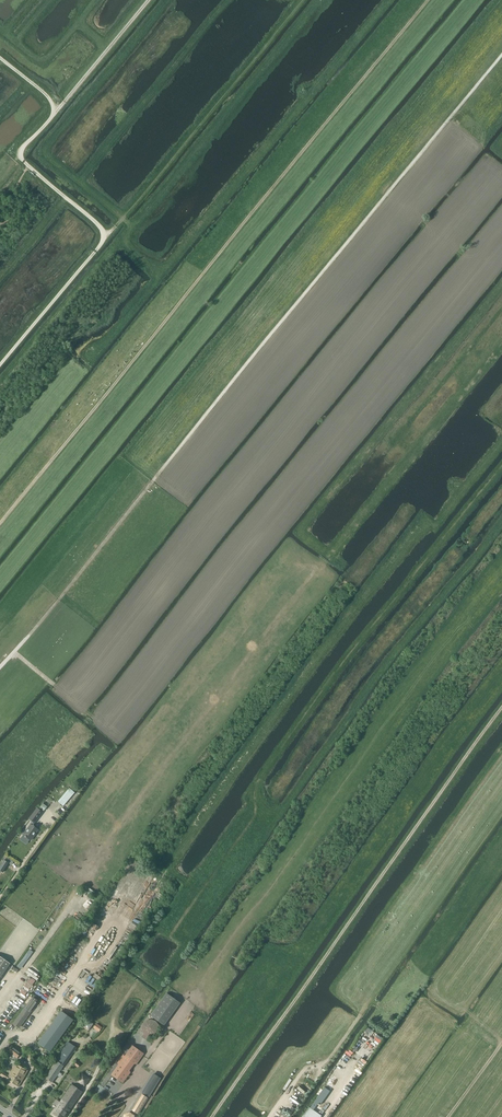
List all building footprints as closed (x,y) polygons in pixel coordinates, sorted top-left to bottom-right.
[(64,806),(75,793),(70,788),(58,802),(64,806)] [(47,807),(43,803),(39,808),(44,811),(47,807)] [(33,822),(31,825),(24,835),(31,840),(39,830),(32,826),(34,823),(35,823),(43,813),(38,809),(30,819),(33,822)] [(0,866),(0,871),(2,872),(9,863),(4,860),(0,866)] [(21,969),(31,956),(27,953),(17,966),(21,969)] [(11,964),(0,956),(0,979),(11,964)] [(150,1015),(163,1025),(179,1002),(166,993),(150,1015)] [(33,997),(25,1008),(30,1012),(38,1001),(33,997)] [(25,1008),(24,1009),(14,1023),(19,1027),(30,1012),(25,1008)] [(87,1019),(82,1026),(89,1031),(94,1024),(87,1019)] [(142,1029),(144,1034),(142,1037),(146,1040),(148,1037),(153,1037),(157,1034),(160,1030),(159,1025),(156,1021),(151,1019),(146,1020),(143,1024),(142,1029)] [(67,1041),(55,1060),(57,1061),(59,1063),(61,1064),(64,1066),(77,1048),(67,1041)] [(130,1070),(135,1064),(137,1064),(144,1054),(133,1045),(125,1055),(123,1054),(117,1063),(119,1064),(111,1074),(123,1083),(131,1072),(130,1070)] [(22,1052),(13,1046),(8,1052),(17,1058),(22,1052)] [(57,1061),(46,1077),(52,1082),(64,1066),(61,1064),(59,1063),(57,1061)] [(28,1070),(16,1064),(13,1069),(25,1076),(28,1070)] [(10,1074),(22,1081),(25,1076),(13,1069),(10,1074)] [(19,1086),(22,1081),(10,1074),(9,1075),(0,1070),(0,1075),(19,1086)] [(77,1080),(85,1086),(90,1078),(82,1073),(77,1080)] [(153,1073),(141,1092),(149,1097),(161,1078),(153,1073)] [(58,1106),(53,1113),(58,1116),(65,1116),(82,1092),(72,1086),(60,1102),(56,1100),(54,1103),(58,1106)] [(139,1113),(148,1098),(142,1094),(133,1109),(139,1113)] [(301,1116),(320,1116),(321,1115),(309,1106),(301,1116)]
